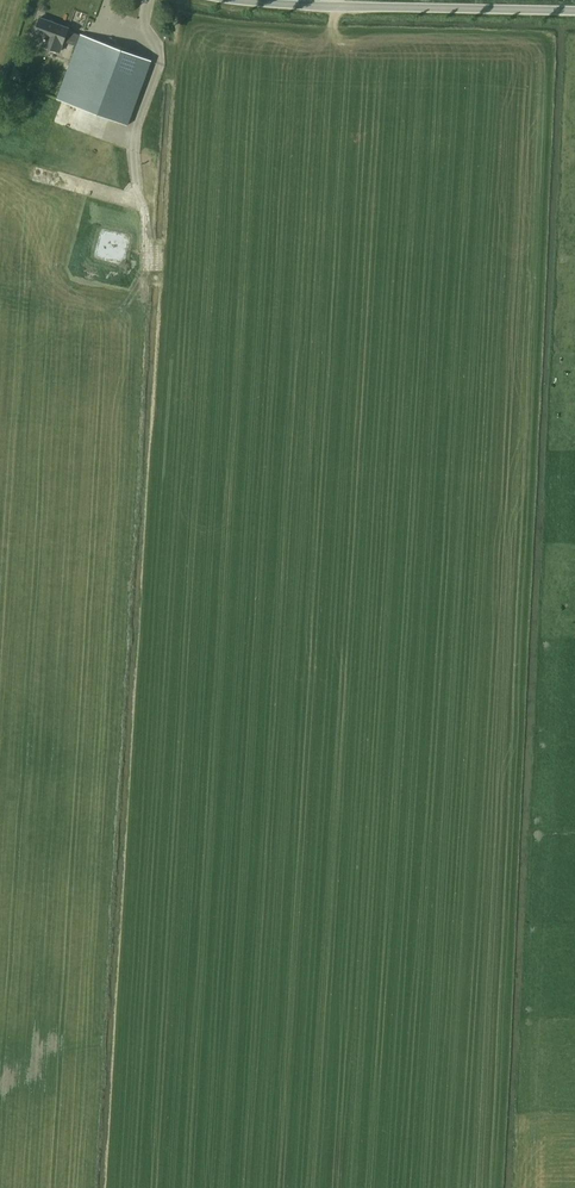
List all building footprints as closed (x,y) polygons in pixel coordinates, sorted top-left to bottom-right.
[(40,17),(34,33),(45,37),(42,45),(60,52),(64,41),(76,46),(56,98),(128,125),(152,60),(80,34),(80,35),(69,30),(69,28),(40,17)]
